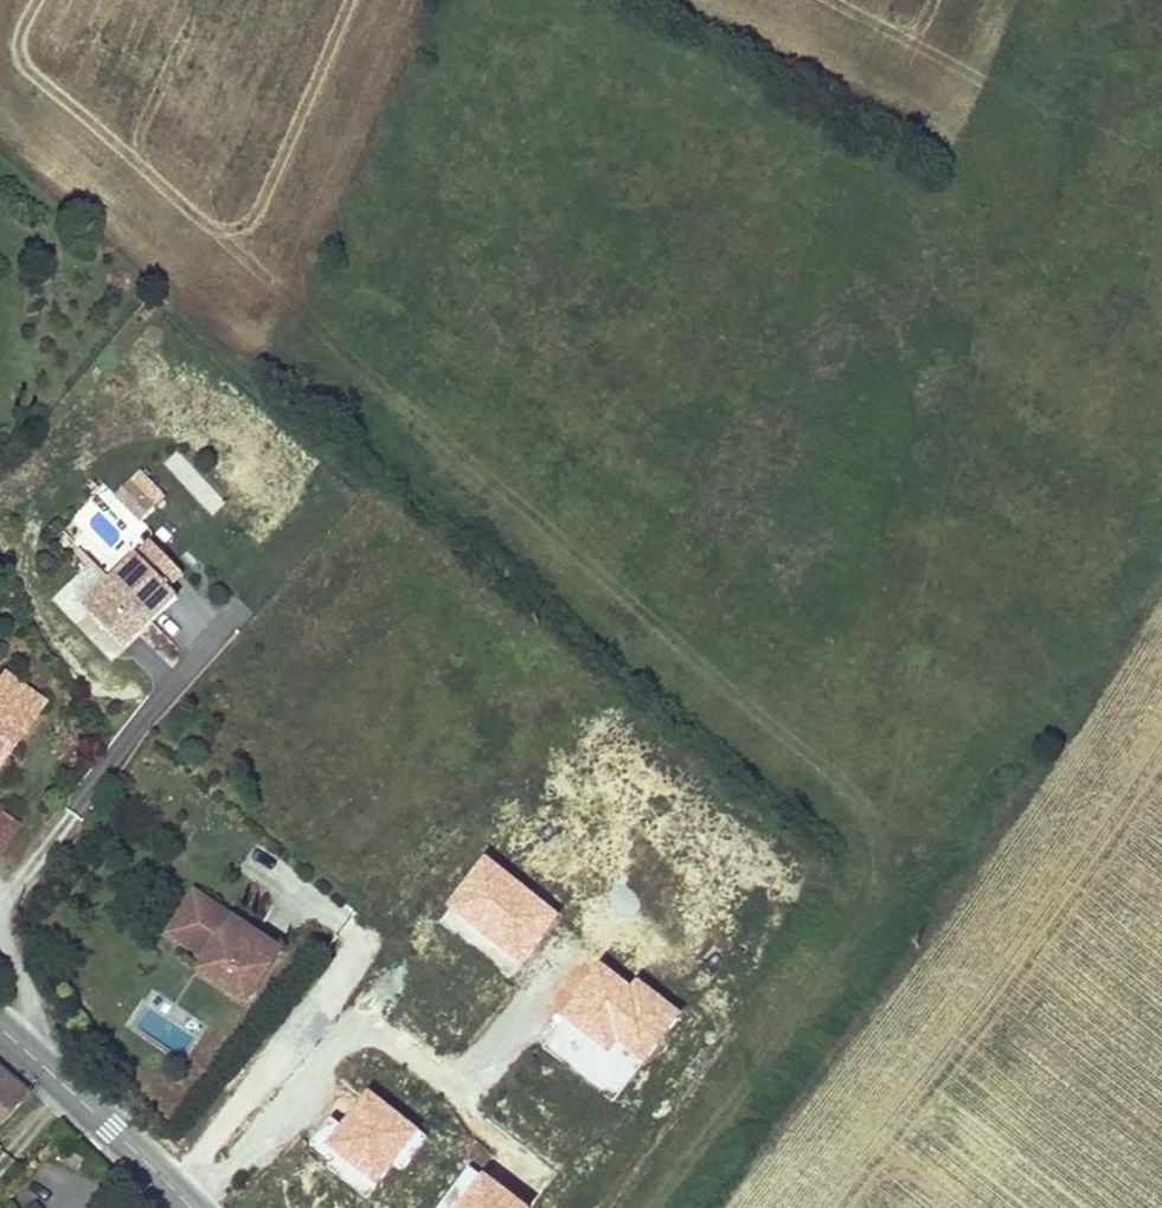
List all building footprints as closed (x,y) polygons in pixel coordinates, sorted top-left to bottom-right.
[(213,515),(226,502),(176,453),(163,466),(213,515)] [(139,526),(156,509),(129,482),(112,500),(139,526)] [(172,596),(130,554),(105,579),(111,584),(82,612),(118,648),(172,596)] [(60,610),(46,622),(70,648),(84,636),(60,610)] [(26,724),(0,707),(0,764),(26,724)] [(236,1011),(270,960),(186,904),(169,929),(190,944),(182,956),(200,968),(192,981),(205,990),(236,1011)] [(20,1104),(0,1083),(0,1123),(20,1104)]
